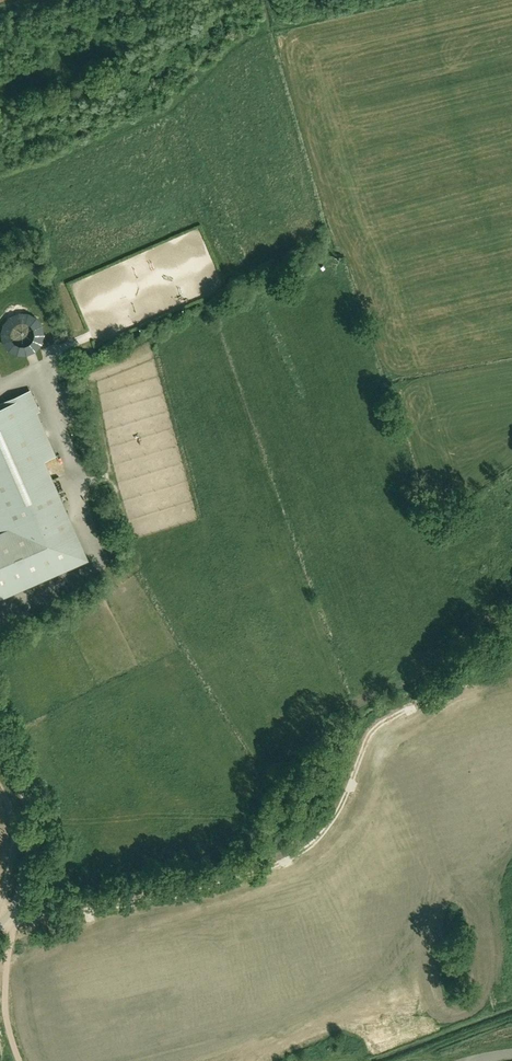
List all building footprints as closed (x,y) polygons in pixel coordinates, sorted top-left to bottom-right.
[(0,410),(0,523),(4,533),(0,535),(0,596),(60,570),(49,544),(75,533),(24,417),(38,411),(29,391),(1,403),(3,408),(0,410)]
